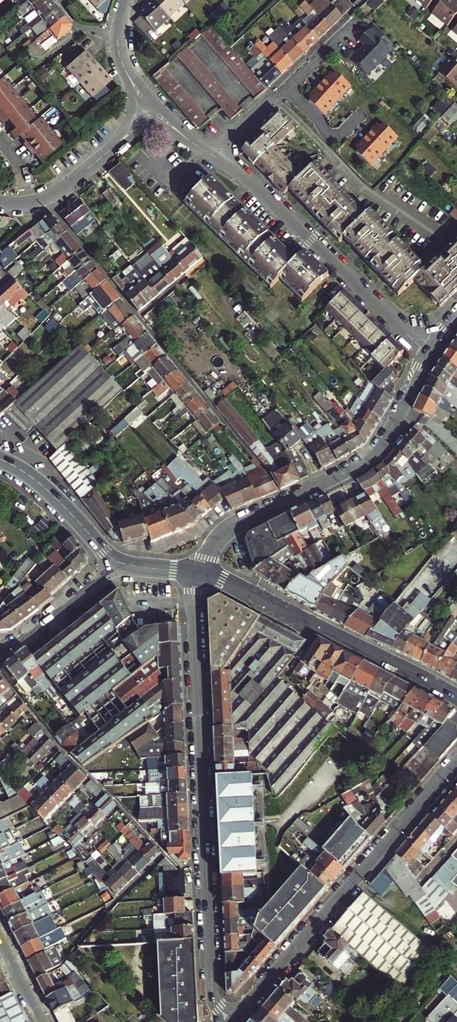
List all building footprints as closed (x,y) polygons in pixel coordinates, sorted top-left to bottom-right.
[(52,0),(46,0),(23,18),(28,24),(19,30),(22,34),(57,7),(52,0)] [(26,2),(30,7),(20,14),(23,18),(46,0),(29,0),(26,2)] [(170,18),(153,0),(151,0),(146,5),(148,7),(140,15),(155,32),(170,18)] [(170,18),(184,5),(180,1),(180,0),(153,0),(170,18)] [(342,17),(353,5),(347,0),(341,0),(333,8),(342,17)] [(384,0),(373,0),(371,3),(379,8),(384,0)] [(448,26),(456,15),(456,1),(456,2),(454,0),(443,0),(433,12),(448,26)] [(331,28),(342,17),(333,8),(332,7),(327,1),(320,7),(325,12),(320,16),(331,28)] [(310,17),(303,23),(307,28),(318,40),(331,28),(320,16),(307,2),(302,7),(310,17)] [(65,17),(57,7),(22,34),(29,44),(65,17)] [(71,25),(65,17),(29,44),(21,51),(29,61),(69,31),(71,25)] [(285,21),(279,26),(283,31),(289,25),(285,21)] [(267,88),(255,75),(231,47),(213,25),(209,28),(201,35),(256,99),(267,88)] [(307,28),(292,41),(303,54),(318,40),(307,28)] [(288,29),(284,32),(288,36),(289,38),(293,35),(288,29)] [(391,52),(370,30),(360,40),(366,46),(352,60),(367,76),(378,65),(379,66),(388,57),(387,56),(391,52)] [(303,54),(292,41),(289,38),(288,36),(277,45),(282,51),(281,52),(292,65),(303,54)] [(260,40),(255,45),(268,60),(270,62),(281,75),(292,65),(281,52),(278,48),(269,55),(266,50),(267,49),(260,40)] [(264,63),(268,60),(255,45),(249,50),(257,59),(259,57),(264,63)] [(78,80),(95,65),(87,57),(90,54),(84,48),(65,65),(78,80)] [(187,48),(175,58),(231,120),(242,110),(187,48)] [(439,72),(456,87),(456,86),(456,61),(455,59),(452,57),(439,72)] [(270,62),(255,75),(267,88),(281,75),(270,62)] [(103,74),(95,65),(78,80),(92,95),(111,78),(105,72),(103,74)] [(162,69),(151,79),(181,112),(199,129),(209,120),(162,69)] [(330,72),(309,95),(311,98),(309,100),(324,114),(350,85),(335,71),(333,74),(330,72)] [(0,125),(5,121),(12,130),(7,134),(12,140),(18,136),(23,143),(21,145),(30,156),(32,154),(38,162),(59,145),(49,132),(39,120),(36,122),(28,112),(1,78),(0,79),(0,125)] [(443,115),(455,102),(447,94),(435,107),(443,115)] [(443,118),(452,126),(456,120),(456,106),(455,104),(443,118)] [(277,110),(275,112),(293,129),(294,128),(277,110)] [(293,129),(275,112),(262,124),(281,141),(293,129)] [(371,166),(398,137),(383,123),(380,126),(377,123),(356,147),(359,149),(356,152),(371,166)] [(275,147),(281,141),(262,124),(258,128),(261,132),(264,135),(259,139),(257,136),(254,139),(281,165),(287,159),(275,147)] [(268,178),(281,165),(254,139),(242,151),(251,160),(268,178)] [(281,165),(285,169),(290,163),(287,159),(281,165)] [(124,188),(135,178),(122,163),(110,172),(124,188)] [(285,169),(272,182),(277,188),(281,192),(300,173),(290,163),(285,169)] [(300,173),(281,192),(284,195),(289,190),(295,197),(322,169),(316,163),(302,175),(300,173)] [(268,178),(272,182),(285,169),(281,165),(268,178)] [(322,169),(295,197),(305,206),(331,179),(322,169)] [(255,220),(212,177),(186,203),(232,250),(269,288),(278,279),(301,302),(327,276),(304,254),(296,262),(255,220)] [(331,179),(305,206),(314,215),(340,188),(331,179)] [(340,188),(314,215),(322,224),(349,198),(340,188)] [(110,189),(104,194),(113,206),(120,201),(110,189)] [(349,198),(322,224),(331,233),(358,207),(349,198)] [(80,199),(61,213),(78,234),(96,220),(80,199)] [(358,207),(331,233),(340,242),(344,238),(349,243),(375,216),(374,215),(373,217),(368,212),(366,215),(364,217),(360,213),(362,212),(358,207)] [(35,233),(40,240),(61,223),(53,213),(28,232),(19,239),(22,243),(35,233)] [(375,216),(349,243),(386,282),(397,272),(409,259),(412,255),(402,244),(400,245),(397,242),(399,241),(375,216)] [(61,223),(40,240),(39,241),(38,241),(42,247),(32,256),(36,260),(47,251),(49,253),(51,251),(50,249),(69,233),(66,230),(61,223)] [(69,233),(50,249),(51,251),(49,253),(50,255),(56,251),(60,256),(54,260),(61,269),(65,266),(67,264),(83,251),(69,233)] [(174,251),(170,255),(175,261),(185,273),(204,257),(188,239),(178,248),(182,253),(178,256),(174,251)] [(447,249),(456,259),(456,240),(447,249)] [(3,253),(2,256),(1,261),(4,269),(19,257),(10,246),(4,251),(3,253)] [(157,246),(155,247),(149,252),(150,253),(173,283),(182,276),(185,273),(175,261),(170,255),(162,246),(159,249),(157,246)] [(456,281),(456,259),(447,249),(436,260),(440,265),(444,269),(456,281)] [(110,257),(113,261),(122,254),(119,250),(110,257)] [(83,251),(67,264),(71,269),(66,272),(68,275),(66,277),(68,279),(90,261),(83,251)] [(133,267),(157,297),(173,283),(150,253),(133,267)] [(444,269),(440,265),(436,260),(426,269),(412,255),(409,259),(449,298),(456,291),(456,281),(444,269)] [(410,285),(415,281),(440,307),(449,298),(409,259),(397,272),(410,285)] [(90,261),(68,279),(70,282),(72,280),(75,284),(65,292),(67,295),(85,280),(98,270),(95,267),(90,261)] [(26,268),(21,262),(9,272),(14,278),(26,268)] [(54,275),(57,278),(64,273),(62,271),(66,268),(65,266),(61,269),(54,275)] [(148,304),(157,297),(133,267),(124,274),(127,278),(148,304)] [(82,303),(84,302),(108,282),(98,270),(85,280),(89,284),(75,295),(82,303)] [(399,296),(410,285),(397,272),(386,282),(399,296)] [(139,312),(148,304),(127,278),(123,281),(119,275),(114,280),(125,294),(139,312)] [(4,305),(9,301),(14,306),(20,300),(15,295),(23,289),(13,279),(0,291),(0,302),(4,305)] [(94,313),(104,304),(108,310),(109,310),(121,299),(108,282),(84,302),(94,313)] [(391,384),(396,379),(396,372),(390,366),(401,354),(388,341),(390,340),(343,292),(324,311),(371,359),(369,360),(382,374),(373,383),(378,389),(391,397),(394,387),(391,384)] [(121,299),(109,310),(123,326),(135,316),(121,299)] [(12,328),(19,321),(15,316),(9,311),(4,305),(0,302),(0,317),(12,328)] [(9,311),(15,316),(18,313),(13,308),(9,311)] [(50,316),(58,323),(65,318),(55,308),(48,314),(50,316)] [(104,313),(103,314),(117,331),(120,329),(121,328),(123,326),(109,310),(108,310),(104,313)] [(121,328),(135,345),(149,334),(140,323),(135,316),(123,326),(121,328)] [(139,350),(144,356),(157,344),(149,334),(135,345),(116,361),(120,366),(139,350)] [(154,367),(155,367),(167,357),(157,344),(144,356),(136,362),(140,366),(144,363),(142,360),(146,357),(151,363),(145,368),(149,372),(154,367)] [(58,451),(67,443),(98,415),(123,391),(114,381),(106,372),(105,371),(89,354),(81,346),(53,371),(74,393),(37,428),(58,451)] [(456,368),(456,354),(449,348),(443,357),(456,368)] [(167,357),(155,367),(154,367),(149,372),(124,392),(127,395),(157,371),(165,380),(177,369),(167,357)] [(436,366),(456,381),(456,368),(443,357),(436,366)] [(430,375),(456,394),(456,381),(436,366),(430,375)] [(165,380),(144,397),(137,403),(136,404),(138,407),(140,409),(156,396),(158,399),(170,389),(175,395),(189,383),(181,374),(177,369),(165,380)] [(27,437),(37,428),(74,393),(53,371),(23,396),(17,402),(5,412),(27,437)] [(426,385),(454,404),(456,399),(456,394),(430,375),(426,385)] [(376,391),(367,405),(375,411),(371,416),(379,422),(394,399),(391,397),(378,389),(373,383),(367,377),(361,382),(369,390),(372,388),(376,391)] [(189,383),(175,395),(172,397),(181,408),(174,414),(176,416),(186,408),(200,397),(189,383)] [(340,385),(336,389),(346,400),(350,397),(340,385)] [(426,385),(421,394),(448,413),(454,404),(426,385)] [(13,387),(0,401),(0,416),(5,412),(17,402),(23,396),(13,387)] [(132,398),(137,403),(144,397),(140,392),(132,398)] [(421,394),(414,408),(443,424),(448,413),(421,394)] [(186,408),(196,420),(210,409),(200,397),(186,408)] [(283,455),(288,460),(279,464),(260,440),(227,399),(217,407),(216,407),(262,461),(272,474),(282,489),(300,480),(293,467),(301,461),(299,456),(297,458),(290,449),(288,451),(280,442),(276,444),(282,455),(283,455)] [(359,418),(375,428),(379,422),(371,416),(375,411),(367,405),(363,401),(355,414),(359,418)] [(343,439),(351,453),(366,444),(354,427),(350,422),(347,424),(328,402),(322,406),(348,436),(343,439)] [(140,409),(138,407),(126,419),(129,423),(142,411),(140,409)] [(208,434),(213,429),(221,422),(213,413),(210,409),(196,420),(208,434)] [(319,428),(313,419),(312,420),(304,410),(300,413),(307,423),(315,432),(319,428)] [(330,451),(315,432),(307,423),(300,413),(299,413),(293,418),(301,428),(300,429),(307,437),(303,440),(317,456),(323,468),(336,462),(330,451)] [(354,427),(366,444),(375,428),(359,418),(354,427)] [(129,423),(126,419),(111,432),(115,436),(129,423)] [(160,430),(166,436),(176,428),(170,421),(160,430)] [(288,451),(290,449),(303,439),(301,437),(290,424),(275,436),(276,437),(280,442),(288,451)] [(404,439),(418,451),(422,456),(425,459),(426,457),(431,462),(443,447),(438,443),(434,446),(422,436),(414,429),(413,428),(404,439)] [(343,439),(338,441),(332,432),(328,434),(325,430),(322,432),(338,460),(351,453),(343,439)] [(184,454),(200,440),(204,437),(198,431),(178,448),(184,454)] [(438,443),(425,432),(422,436),(434,446),(438,443)] [(426,474),(413,456),(418,451),(404,439),(395,449),(409,461),(408,462),(420,479),(426,474)] [(113,514),(119,508),(72,449),(53,463),(102,525),(114,515),(113,514)] [(420,479),(408,462),(409,461),(395,449),(386,460),(396,472),(401,479),(404,476),(403,474),(406,471),(414,483),(420,479)] [(179,480),(184,476),(190,484),(212,509),(226,498),(220,489),(218,489),(213,483),(208,478),(203,483),(177,458),(167,468),(165,465),(163,468),(170,476),(173,474),(179,480)] [(279,491),(270,477),(255,458),(252,460),(258,469),(247,474),(258,499),(279,491)] [(401,479),(396,472),(386,460),(376,468),(374,470),(395,502),(401,498),(392,485),(393,484),(390,479),(394,477),(398,482),(401,479)] [(309,476),(301,461),(293,467),(300,480),(309,476)] [(244,468),(242,463),(228,469),(225,470),(226,471),(228,474),(244,468)] [(375,494),(371,488),(375,486),(378,484),(382,490),(379,492),(400,522),(406,517),(395,502),(374,470),(368,474),(357,480),(364,491),(366,494),(369,498),(375,494)] [(244,505),(235,483),(233,480),(228,474),(226,471),(213,483),(218,489),(220,489),(226,498),(233,510),(244,505)] [(176,483),(179,480),(173,474),(170,476),(172,479),(174,482),(176,483)] [(233,480),(235,483),(244,505),(258,499),(247,474),(233,480)] [(170,476),(164,481),(170,488),(176,483),(174,482),(172,479),(170,476)] [(178,492),(176,490),(179,487),(176,483),(170,488),(164,481),(162,483),(160,481),(157,483),(195,522),(204,515),(182,491),(181,489),(178,492)] [(157,483),(145,493),(165,521),(174,534),(197,525),(195,522),(157,483)] [(204,515),(212,509),(190,484),(182,491),(204,515)] [(145,516),(151,538),(152,543),(174,534),(165,521),(145,493),(142,495),(138,498),(142,505),(145,516)] [(366,494),(355,500),(367,517),(372,525),(382,518),(369,498),(366,494)] [(340,520),(335,511),(334,510),(327,495),(316,500),(332,530),(334,529),(343,525),(340,520)] [(309,504),(306,505),(315,523),(320,521),(321,523),(319,525),(325,537),(333,532),(332,530),(316,500),(309,504)] [(355,500),(335,511),(340,520),(343,525),(345,528),(367,517),(355,500)] [(306,505),(290,513),(301,534),(309,530),(310,532),(317,529),(314,524),(315,523),(306,505)] [(301,534),(290,513),(268,524),(279,543),(284,540),(289,547),(291,550),(297,558),(299,561),(303,566),(306,571),(309,575),(336,561),(324,541),(309,550),(307,545),(301,534)] [(125,545),(151,538),(145,516),(120,524),(114,515),(102,525),(115,541),(125,545)] [(279,543),(268,524),(249,534),(246,541),(255,570),(278,554),(289,547),(284,540),(279,543)] [(88,555),(69,531),(68,532),(52,546),(78,572),(88,563),(88,555)] [(434,557),(436,559),(455,537),(452,535),(446,542),(434,557)] [(307,545),(309,550),(324,541),(322,538),(317,541),(316,540),(307,545)] [(429,541),(424,544),(430,553),(435,550),(429,541)] [(49,548),(45,554),(69,580),(71,578),(78,572),(52,546),(49,548)] [(397,562),(408,554),(402,546),(391,553),(397,562)] [(254,572),(265,579),(283,567),(297,558),(291,550),(280,557),(278,554),(255,570),(254,572)] [(41,559),(51,570),(37,583),(42,586),(49,592),(52,595),(69,580),(45,554),(41,559)] [(336,561),(309,575),(302,580),(296,583),(286,593),(316,610),(332,584),(349,567),(344,557),(341,558),(336,561)] [(36,565),(29,559),(9,585),(16,590),(17,588),(19,586),(28,575),(34,567),(36,565)] [(448,571),(454,575),(456,571),(456,560),(448,571)] [(283,567),(265,579),(273,584),(276,586),(303,566),(299,561),(286,570),(283,567)] [(303,566),(276,586),(286,593),(296,583),(302,580),(297,576),(306,571),(303,566)] [(32,578),(39,570),(34,567),(28,575),(32,578)] [(359,587),(361,591),(370,585),(367,582),(359,587)] [(20,588),(29,598),(39,610),(44,606),(54,598),(52,595),(49,592),(42,586),(33,593),(26,584),(20,588)] [(339,588),(332,584),(316,610),(315,612),(330,619),(345,594),(338,590),(339,588)] [(14,592),(12,595),(29,617),(37,611),(39,610),(29,598),(20,588),(19,586),(17,588),(16,590),(14,592)] [(140,632),(137,625),(120,590),(101,604),(123,644),(112,652),(131,678),(156,658),(160,658),(159,627),(145,630),(140,632)] [(345,594),(330,619),(345,627),(359,610),(365,601),(365,599),(362,601),(361,599),(364,597),(361,591),(359,593),(360,595),(353,606),(351,604),(354,599),(345,594)] [(390,610),(395,604),(379,592),(373,600),(377,603),(379,601),(390,610)] [(395,604),(390,610),(381,621),(367,638),(373,641),(377,642),(393,650),(399,638),(405,632),(419,615),(431,601),(421,593),(411,605),(400,597),(395,604)] [(12,595),(5,605),(20,624),(29,617),(12,595)] [(212,672),(225,671),(262,618),(220,595),(208,601),(212,672)] [(439,632),(431,645),(422,664),(438,671),(446,656),(449,652),(456,639),(456,635),(450,630),(456,620),(456,618),(456,602),(456,601),(447,613),(450,616),(447,620),(444,626),(439,632)] [(34,657),(40,664),(82,716),(86,713),(90,717),(93,721),(101,732),(71,755),(84,767),(112,748),(128,737),(132,735),(138,730),(135,726),(141,720),(132,709),(128,711),(113,692),(131,678),(112,652),(123,644),(101,604),(52,643),(34,657)] [(0,612),(0,631),(12,630),(20,624),(5,605),(0,612)] [(381,621),(359,610),(345,627),(351,630),(367,638),(381,621)] [(164,613),(137,625),(140,632),(145,630),(159,627),(161,627),(181,625),(180,618),(180,615),(166,616),(164,613)] [(419,615),(405,632),(399,638),(393,650),(403,654),(412,637),(413,637),(417,628),(419,629),(427,620),(419,615)] [(278,678),(306,642),(262,618),(225,671),(212,672),(214,709),(215,728),(233,727),(234,727),(247,729),(248,731),(248,738),(248,743),(249,750),(249,755),(249,763),(257,762),(259,768),(260,774),(267,774),(270,787),(272,794),(277,798),(316,752),(336,730),(326,721),(314,711),(306,703),(302,700),(300,698),(278,678)] [(412,637),(403,654),(413,659),(426,632),(428,633),(434,625),(430,622),(427,620),(419,629),(417,628),(413,637),(412,637)] [(426,632),(413,659),(417,661),(422,664),(431,645),(439,632),(444,626),(439,622),(436,626),(434,625),(428,633),(426,632)] [(182,657),(181,625),(161,627),(159,627),(160,658),(182,657)] [(317,672),(334,646),(319,638),(295,671),(302,676),(309,667),(317,672)] [(350,654),(334,646),(317,672),(316,674),(328,681),(333,673),(340,678),(355,657),(350,654)] [(15,657),(29,673),(40,664),(34,657),(26,648),(15,657)] [(450,678),(456,666),(456,663),(446,656),(438,671),(450,678)] [(14,686),(18,682),(28,694),(32,690),(37,696),(44,691),(29,673),(15,657),(5,666),(1,670),(14,686)] [(184,705),(182,666),(182,657),(160,658),(156,658),(131,678),(113,692),(128,711),(132,709),(141,720),(135,726),(138,730),(149,723),(175,705),(184,705)] [(338,699),(348,685),(364,662),(355,657),(340,678),(330,692),(338,699)] [(344,722),(333,713),(326,721),(336,730),(360,752),(368,743),(365,740),(352,730),(350,728),(356,717),(360,709),(366,698),(381,671),(364,662),(348,685),(338,699),(336,703),(340,705),(351,711),(344,722)] [(372,715),(384,692),(383,692),(395,678),(384,672),(381,671),(366,698),(370,700),(364,711),(372,715)] [(330,692),(340,678),(333,673),(328,681),(324,687),(330,692)] [(9,702),(17,695),(18,695),(0,677),(0,692),(9,702)] [(393,715),(416,689),(399,680),(395,678),(383,692),(384,692),(390,695),(386,703),(395,708),(387,718),(389,720),(393,715)] [(321,684),(318,688),(326,696),(330,692),(324,687),(321,684)] [(393,715),(401,722),(427,695),(416,689),(393,715)] [(1,710),(5,706),(9,702),(0,692),(0,709),(1,710)] [(322,702),(310,692),(302,700),(306,703),(314,711),(322,702)] [(330,692),(326,696),(335,703),(338,699),(330,692)] [(409,729),(416,722),(436,700),(432,698),(427,695),(401,722),(409,729)] [(364,711),(370,700),(366,698),(360,709),(364,711)] [(17,720),(29,709),(20,699),(8,710),(17,720)] [(436,700),(416,722),(422,727),(414,736),(417,738),(425,729),(446,705),(436,700)] [(322,702),(314,711),(326,721),(333,713),(327,708),(322,702)] [(184,705),(175,705),(149,723),(154,731),(185,730),(184,715),(184,705)] [(446,705),(425,729),(433,736),(447,721),(448,721),(456,711),(446,705)] [(17,720),(8,710),(3,715),(0,712),(0,724),(5,730),(17,720)] [(63,745),(79,733),(75,728),(90,717),(86,713),(82,716),(71,724),(55,736),(63,745)] [(372,715),(366,726),(372,731),(379,718),(372,715)] [(359,718),(356,717),(350,728),(352,730),(359,718)] [(49,728),(54,734),(64,726),(59,719),(49,728)] [(393,723),(389,720),(376,734),(380,738),(393,723)] [(433,736),(424,746),(440,760),(449,750),(456,741),(456,726),(448,721),(447,721),(433,736)] [(128,737),(142,758),(186,756),(186,744),(160,745),(159,738),(157,740),(152,732),(154,731),(149,723),(138,730),(132,735),(128,737)] [(37,724),(28,732),(33,737),(42,729),(37,724)] [(82,736),(79,733),(63,745),(70,754),(97,733),(93,727),(82,736)] [(215,738),(216,740),(234,739),(248,738),(248,731),(234,732),(233,727),(215,728),(215,738)] [(35,739),(33,742),(37,745),(46,754),(56,744),(46,735),(44,731),(43,728),(42,729),(33,737),(35,739)] [(159,738),(160,745),(186,744),(185,730),(154,731),(152,732),(157,740),(159,738)] [(28,732),(17,743),(23,750),(28,746),(26,744),(33,737),(28,732)] [(368,743),(376,734),(373,732),(365,740),(368,743)] [(216,740),(216,752),(235,751),(249,750),(248,743),(234,744),(234,739),(216,740)] [(23,750),(17,743),(12,747),(19,754),(22,751),(23,750)] [(37,745),(29,753),(27,751),(24,754),(36,765),(46,754),(37,745)] [(424,746),(419,751),(436,765),(440,760),(424,746)] [(235,751),(216,752),(217,764),(236,763),(249,763),(249,755),(235,756),(235,751)] [(416,755),(413,758),(429,772),(436,765),(419,751),(416,755)] [(67,770),(59,778),(67,785),(80,771),(73,764),(65,756),(63,753),(56,760),(67,770)] [(186,756),(142,758),(142,764),(157,763),(158,770),(187,769),(187,767),(186,756)] [(0,775),(13,763),(11,761),(8,757),(0,764),(0,775)] [(413,758),(409,762),(425,777),(429,772),(413,758)] [(409,762),(405,767),(421,782),(425,777),(409,762)] [(236,763),(217,764),(218,776),(253,775),(260,774),(259,768),(236,769),(236,763)] [(187,769),(158,770),(148,771),(149,779),(140,780),(140,784),(187,781),(187,769)] [(74,792),(88,778),(80,771),(67,785),(74,792)] [(262,874),(253,775),(218,776),(218,778),(219,789),(218,789),(218,790),(219,790),(219,801),(219,803),(219,813),(219,815),(220,815),(220,826),(220,828),(221,838),(220,838),(220,840),(221,840),(221,850),(221,852),(222,863),(221,863),(221,864),(222,876),(244,875),(247,875),(262,874)] [(59,778),(53,784),(45,776),(37,784),(45,792),(52,799),(59,792),(67,785),(59,778)] [(2,778),(0,779),(0,804),(18,794),(13,789),(2,778)] [(344,808),(360,827),(372,838),(387,821),(377,798),(372,787),(369,779),(359,785),(365,797),(370,794),(374,802),(369,807),(368,806),(365,810),(358,801),(357,801),(351,790),(342,796),(344,799),(347,805),(344,808)] [(92,781),(87,786),(98,797),(103,792),(98,787),(94,783),(92,781)] [(154,787),(154,795),(188,794),(187,781),(140,784),(136,784),(136,787),(154,787)] [(25,790),(18,783),(13,789),(18,794),(20,795),(25,790)] [(59,792),(52,799),(60,807),(74,792),(67,785),(59,792)] [(455,789),(447,798),(456,808),(456,791),(455,789)] [(32,808),(37,814),(52,799),(45,792),(37,801),(28,792),(25,790),(20,795),(29,806),(32,808)] [(104,791),(103,792),(98,797),(93,802),(106,815),(117,805),(104,791)] [(0,804),(0,821),(29,806),(20,795),(18,794),(0,804)] [(131,813),(138,821),(189,818),(189,816),(188,794),(154,795),(141,796),(141,803),(151,802),(151,807),(127,809),(131,813)] [(447,798),(439,807),(453,820),(456,824),(456,808),(447,798)] [(44,822),(60,807),(52,799),(37,814),(40,817),(42,819),(44,822)] [(75,810),(79,814),(82,812),(88,806),(83,802),(75,810)] [(106,815),(93,802),(88,806),(82,812),(95,826),(106,815)] [(0,821),(0,837),(5,835),(40,817),(37,814),(32,808),(29,806),(0,821)] [(443,825),(445,827),(453,834),(456,830),(450,824),(453,820),(439,807),(432,815),(443,825)] [(72,824),(85,837),(95,826),(82,812),(79,814),(79,815),(81,817),(78,817),(74,821),(72,824)] [(431,838),(443,825),(432,815),(430,813),(419,827),(431,838)] [(149,833),(157,833),(170,832),(190,831),(189,818),(138,821),(149,833)] [(147,846),(130,829),(135,824),(132,821),(126,827),(121,832),(124,835),(128,839),(151,862),(161,853),(151,841),(147,846)] [(62,832),(51,822),(48,825),(49,827),(54,831),(59,836),(62,832)] [(117,827),(121,832),(126,827),(122,823),(117,827)] [(64,837),(74,847),(85,837),(72,824),(62,832),(59,836),(61,838),(62,839),(64,837)] [(419,827),(408,840),(423,853),(424,854),(435,841),(431,838),(419,827)] [(453,834),(445,827),(442,830),(452,839),(453,838),(454,836),(453,834)] [(51,840),(59,836),(54,831),(48,834),(51,840)] [(160,844),(170,855),(180,855),(181,867),(191,858),(190,836),(190,831),(170,832),(170,844),(160,844)] [(5,835),(0,837),(0,852),(16,844),(13,839),(8,841),(5,835)] [(120,853),(124,857),(139,873),(151,862),(128,839),(124,835),(113,846),(114,846),(120,853)] [(316,863),(317,864),(335,880),(345,870),(307,838),(303,843),(320,858),(316,863)] [(16,844),(0,852),(0,867),(18,858),(29,852),(23,840),(16,844)] [(111,843),(108,840),(97,850),(101,854),(112,844),(111,843)] [(397,853),(397,854),(409,864),(407,866),(415,878),(425,868),(428,865),(426,863),(424,865),(417,860),(423,853),(408,840),(397,853)] [(111,849),(113,851),(110,853),(115,858),(120,853),(114,846),(111,849)] [(76,852),(78,854),(80,857),(89,866),(92,863),(89,860),(92,857),(85,850),(83,853),(79,849),(76,852)] [(120,853),(115,858),(118,862),(124,857),(120,853)] [(397,854),(370,885),(382,895),(395,879),(406,895),(409,893),(441,939),(453,930),(443,916),(437,909),(436,908),(435,907),(423,890),(422,888),(415,878),(407,866),(409,864),(397,854)] [(118,862),(119,863),(114,868),(115,870),(128,884),(139,873),(124,857),(118,862)] [(18,858),(0,867),(0,882),(24,870),(18,858)] [(155,873),(156,901),(165,901),(186,900),(184,871),(180,872),(170,861),(164,862),(165,873),(155,873)] [(101,878),(117,894),(128,884),(115,870),(109,876),(96,862),(91,867),(98,874),(101,878)] [(335,880),(317,864),(309,873),(327,889),(335,880)] [(291,877),(294,880),(269,908),(279,917),(273,924),(261,913),(259,918),(256,926),(255,930),(276,948),(288,934),(327,889),(309,873),(301,866),(291,877)] [(98,874),(91,867),(83,872),(87,880),(98,874)] [(24,870),(0,882),(0,897),(30,882),(24,870)] [(222,876),(222,890),(245,889),(244,875),(222,876)] [(101,878),(96,881),(101,891),(109,887),(101,878)] [(432,880),(423,890),(435,907),(440,903),(448,894),(432,880)] [(30,882),(0,897),(0,905),(3,911),(36,895),(30,882)] [(245,889),(222,890),(223,901),(223,903),(245,902),(245,897),(261,896),(261,891),(266,891),(266,888),(245,889)] [(44,890),(36,895),(3,911),(9,923),(43,907),(40,901),(48,897),(44,890)] [(332,930),(362,957),(378,971),(400,990),(433,952),(365,892),(332,930)] [(165,901),(166,915),(187,914),(186,900),(165,901)] [(224,920),(259,918),(261,913),(262,909),(246,911),(245,902),(223,903),(224,920)] [(45,906),(43,907),(9,923),(15,934),(50,916),(45,906)] [(187,914),(166,915),(160,915),(155,916),(156,929),(194,927),(194,914),(187,914)] [(19,942),(21,947),(52,932),(49,926),(53,923),(50,916),(15,934),(19,942)] [(224,920),(225,936),(240,935),(253,935),(255,930),(256,926),(259,918),(224,920)] [(194,927),(156,929),(156,936),(144,937),(144,940),(138,940),(139,943),(164,942),(181,942),(195,941),(194,927)] [(52,932),(21,947),(27,959),(63,942),(57,930),(52,932)] [(248,953),(261,965),(276,948),(255,930),(253,935),(251,939),(256,943),(248,953)] [(362,957),(332,930),(325,938),(328,941),(319,952),(320,953),(319,955),(324,959),(326,958),(334,965),(346,950),(349,952),(350,956),(353,958),(357,962),(362,957)] [(226,952),(242,951),(244,952),(245,950),(247,947),(249,943),(240,943),(240,935),(225,936),(226,952)] [(195,941),(181,942),(181,949),(195,948),(195,941)] [(161,1020),(163,1021),(199,1021),(196,960),(195,948),(181,949),(181,942),(164,942),(164,956),(173,956),(174,967),(165,967),(166,994),(175,993),(176,1005),(167,1005),(167,1015),(158,1018),(161,1020)] [(29,962),(37,977),(61,965),(63,963),(57,952),(61,950),(60,947),(29,962)] [(334,965),(341,971),(353,958),(350,956),(349,952),(346,950),(334,965)] [(226,976),(227,976),(227,991),(227,992),(235,995),(253,974),(243,965),(240,968),(240,964),(240,962),(240,960),(244,952),(242,951),(226,952),(226,959),(226,961),(226,967),(226,968),(227,975),(226,975),(226,976)] [(240,968),(243,965),(253,974),(261,965),(248,953),(240,962),(240,964),(240,968)] [(79,969),(69,958),(62,967),(66,973),(68,976),(74,985),(47,999),(59,1021),(76,1021),(68,1007),(85,998),(82,994),(86,991),(86,985),(81,979),(77,982),(72,975),(79,969)] [(51,972),(38,979),(47,999),(74,985),(68,976),(61,980),(60,978),(56,981),(51,972)] [(287,981),(280,989),(295,1002),(311,1015),(315,1010),(306,1002),(305,1004),(301,1000),(310,989),(313,991),(316,987),(308,980),(308,977),(304,973),(301,974),(300,973),(290,984),(287,981)] [(5,981),(0,984),(0,993),(9,989),(5,981)] [(426,1021),(456,1021),(456,1020),(453,1016),(456,1011),(456,988),(454,985),(425,1021),(426,1021)] [(270,1000),(293,1020),(296,1021),(309,1021),(291,1006),(295,1002),(280,989),(274,995),(270,1000)] [(10,992),(0,997),(0,1021),(25,1021),(10,992)] [(270,1000),(262,1009),(277,1021),(291,1021),(293,1020),(270,1000)] [(262,1009),(251,1021),(277,1021),(262,1009)] [(98,1014),(87,1021),(105,1021),(98,1014)]
